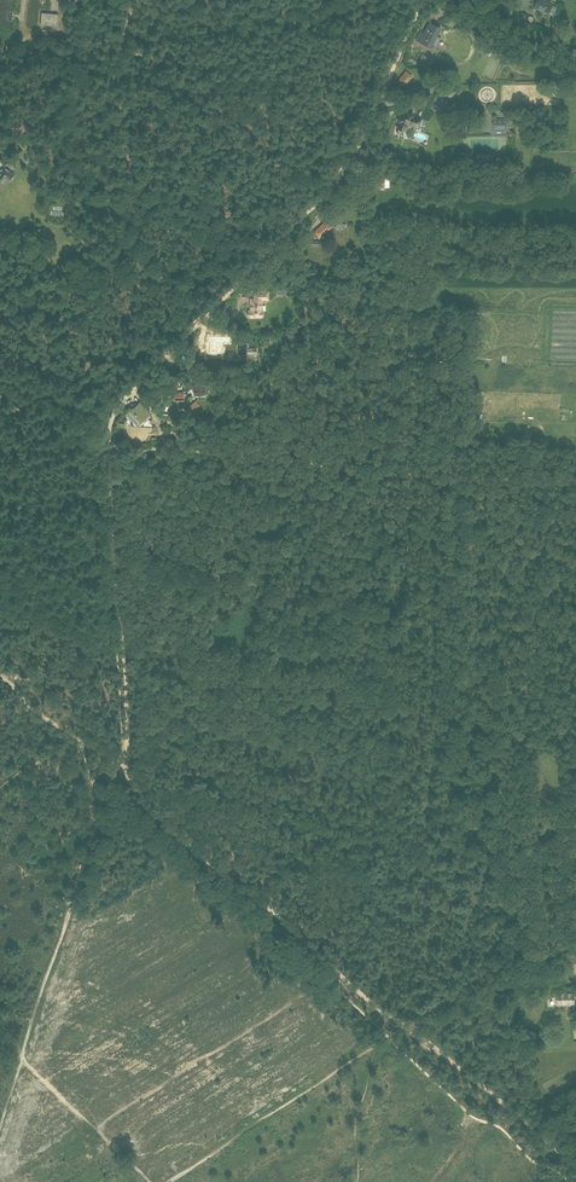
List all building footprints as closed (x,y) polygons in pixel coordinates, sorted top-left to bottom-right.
[(553,6),(553,5),(545,1),(545,0),(538,0),(535,7),(549,13),(550,12),(554,14),(557,7),(553,6)] [(502,12),(509,13),(510,3),(503,2),(502,12)] [(57,27),(58,14),(41,12),(40,25),(57,27)] [(440,28),(439,26),(438,25),(437,26),(430,22),(424,33),(420,31),(416,40),(431,47),(432,44),(436,47),(441,38),(436,36),(438,33),(439,33),(441,28),(440,28)] [(509,40),(512,34),(505,31),(502,37),(509,40)] [(406,72),(397,83),(400,86),(405,85),(405,84),(412,76),(406,72)] [(450,99),(454,93),(453,88),(448,87),(443,94),(450,99)] [(405,131),(408,124),(410,123),(418,126),(421,118),(413,115),(413,114),(408,112),(408,113),(403,112),(402,116),(400,116),(398,121),(399,122),(397,128),(399,128),(397,133),(402,135),(404,130),(405,131)] [(494,131),(507,130),(506,118),(494,118),(494,131)] [(417,145),(429,149),(432,140),(425,138),(425,135),(420,133),(417,145)] [(18,158),(23,160),(26,152),(21,150),(18,158)] [(14,177),(14,176),(13,175),(5,166),(10,161),(4,155),(0,159),(0,184),(1,185),(7,178),(8,180),(10,180),(11,180),(12,180),(13,179),(14,177)] [(329,229),(332,227),(325,221),(323,223),(324,223),(314,232),(319,238),(322,235),(323,237),(325,237),(327,235),(328,233),(326,231),(329,229)] [(251,318),(262,318),(263,317),(264,316),(264,315),(264,313),(264,312),(264,311),(263,310),(263,300),(269,300),(269,290),(253,290),(254,298),(249,298),(249,309),(249,310),(248,310),(247,311),(247,312),(247,313),(247,315),(247,316),(248,317),(249,318),(251,318)] [(208,342),(210,342),(210,353),(223,353),(223,342),(230,342),(231,337),(209,336),(208,342)] [(208,393),(208,381),(204,381),(195,382),(196,394),(208,393)] [(195,410),(200,406),(196,401),(190,405),(195,410)] [(149,414),(150,413),(140,402),(132,410),(139,417),(137,418),(141,422),(149,414)] [(562,993),(562,991),(553,992),(553,999),(557,999),(557,1004),(568,1004),(568,1005),(574,1005),(574,993),(562,993)]
